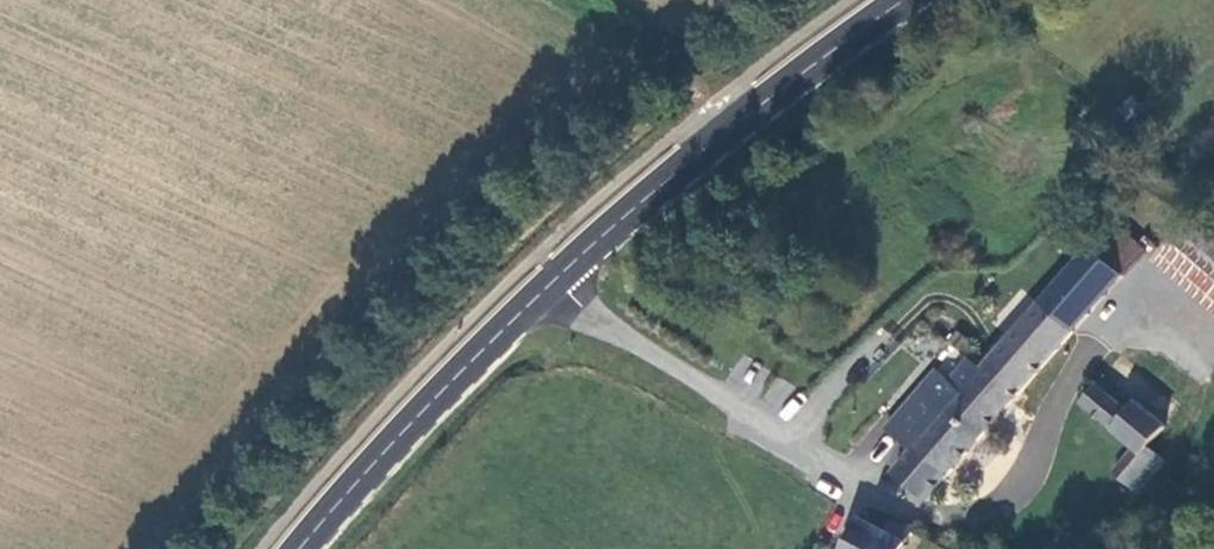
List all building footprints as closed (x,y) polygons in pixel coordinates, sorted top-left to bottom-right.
[(1096,244),(1129,271),(1146,251),(1114,224),(1096,244)] [(1187,231),(1162,266),(1213,303),(1213,251),(1187,231)] [(937,500),(1129,271),(1096,244),(997,363),(984,352),(963,377),(946,363),(895,424),(922,446),(902,470),(937,500)] [(1144,456),(1170,423),(1136,396),(1126,409),(1094,384),(1078,404),(1144,456)] [(862,521),(845,548),(907,548),(916,534),(894,527),(890,536),(862,521)]
